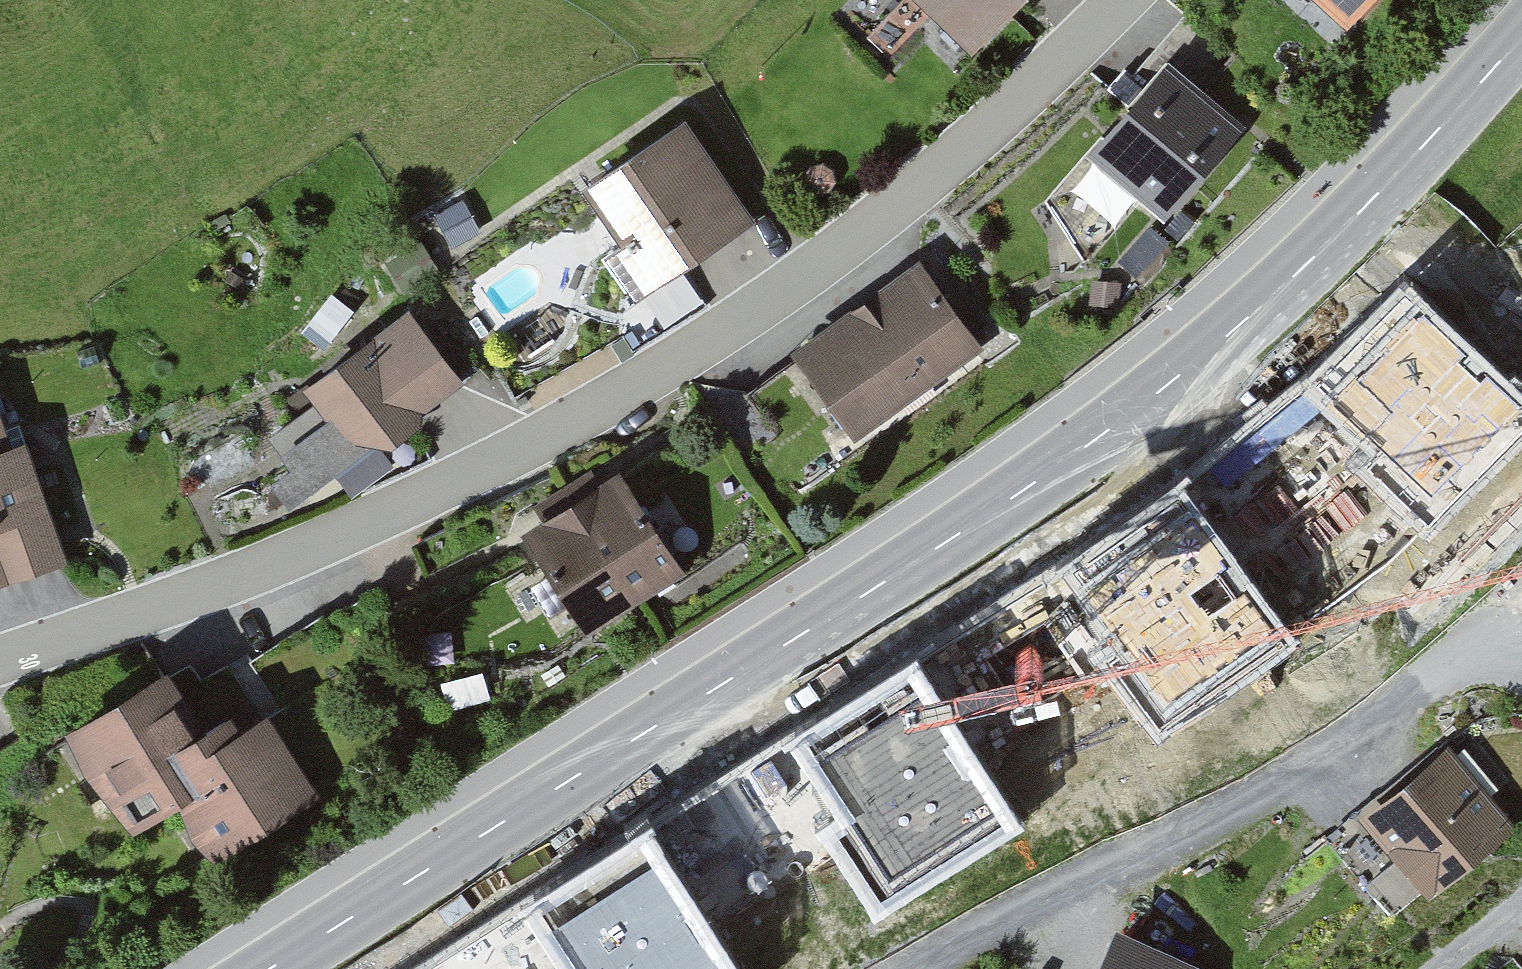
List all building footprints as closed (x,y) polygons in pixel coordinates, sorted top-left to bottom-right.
[(973,56),(1027,0),(911,0),(973,56)] [(1347,31),(1375,0),(1312,0),(1347,31)] [(1188,11),(1131,78),(1145,90),(1166,65),(1184,80),(1220,38),(1188,11)] [(1184,80),(1166,65),(1145,90),(1131,78),(1124,72),(1108,90),(1130,108),(1106,137),(1101,135),(1046,200),(1087,258),(1138,197),(1166,220),(1243,129),(1184,80)] [(687,118),(583,190),(622,246),(602,260),(637,310),(761,224),(687,118)] [(823,164),(811,166),(803,176),(805,187),(815,195),(827,193),(836,183),(833,170),(823,164)] [(462,200),(435,215),(453,248),(480,234),(462,200)] [(1149,228),(1117,262),(1137,280),(1168,245),(1149,228)] [(420,243),(386,263),(404,292),(437,272),(420,243)] [(918,264),(793,355),(797,361),(855,440),(980,349),(918,264)] [(231,271),(225,280),(238,290),(244,281),(231,271)] [(1119,285),(1091,283),(1089,307),(1117,309),(1119,285)] [(1306,396),(1372,457),(1359,471),(1373,484),(1441,548),(1521,461),(1521,395),(1408,288),(1306,396)] [(408,311),(301,392),(311,405),(266,439),(293,473),(273,488),(290,510),(335,476),(351,498),(391,467),(379,450),(465,385),(408,311)] [(855,440),(797,361),(748,395),(805,477),(855,440)] [(26,447),(18,423),(5,428),(0,412),(0,456),(26,447)] [(0,456),(0,587),(67,565),(26,447),(0,456)] [(591,470),(558,490),(631,607),(682,575),(619,473),(600,485),(591,470)] [(1180,484),(1060,571),(1113,643),(1098,655),(1109,670),(1163,745),(1299,647),(1180,484)] [(631,607),(558,490),(531,507),(542,525),(524,537),(585,636),(631,607)] [(916,661),(791,740),(840,816),(823,826),(834,842),(883,920),(1025,831),(916,661)] [(482,672),(442,684),(450,713),(491,700),(482,672)] [(167,679),(70,738),(129,835),(179,804),(214,862),(318,800),(268,717),(244,731),(234,713),(200,733),(167,679)] [(1449,744),(1360,819),(1395,862),(1365,887),(1390,918),(1421,891),(1430,902),(1520,827),(1449,744)] [(1395,862),(1360,819),(1329,845),(1365,887),(1395,862)] [(525,912),(561,968),(737,968),(650,833),(525,912)] [(525,912),(435,968),(561,968),(525,912)] [(1115,932),(1099,968),(1197,968),(1115,932)]
